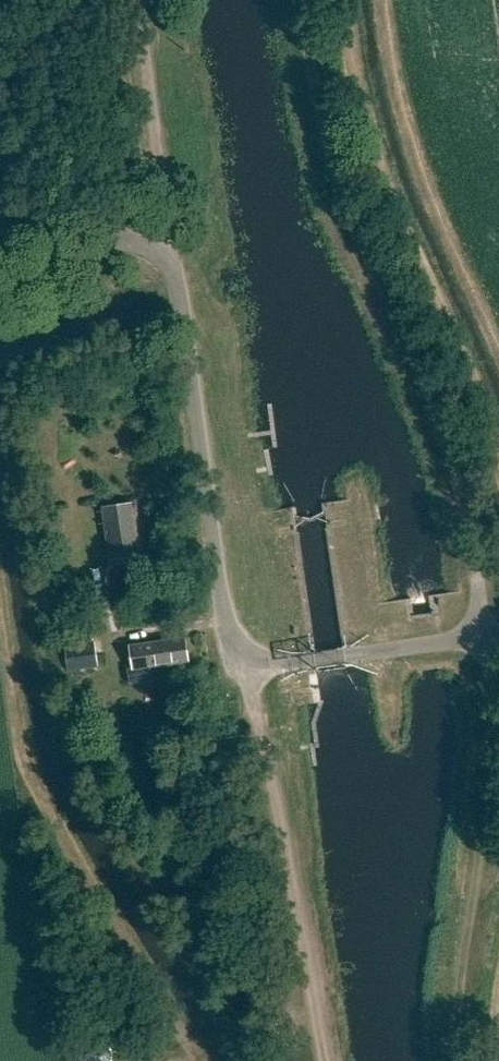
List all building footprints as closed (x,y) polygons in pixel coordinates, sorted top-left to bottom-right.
[(143,556),(135,503),(104,508),(111,560),(143,556)] [(185,639),(128,646),(131,668),(127,669),(129,684),(153,681),(151,669),(188,664),(185,639)] [(68,672),(99,667),(95,642),(64,646),(68,672)]
